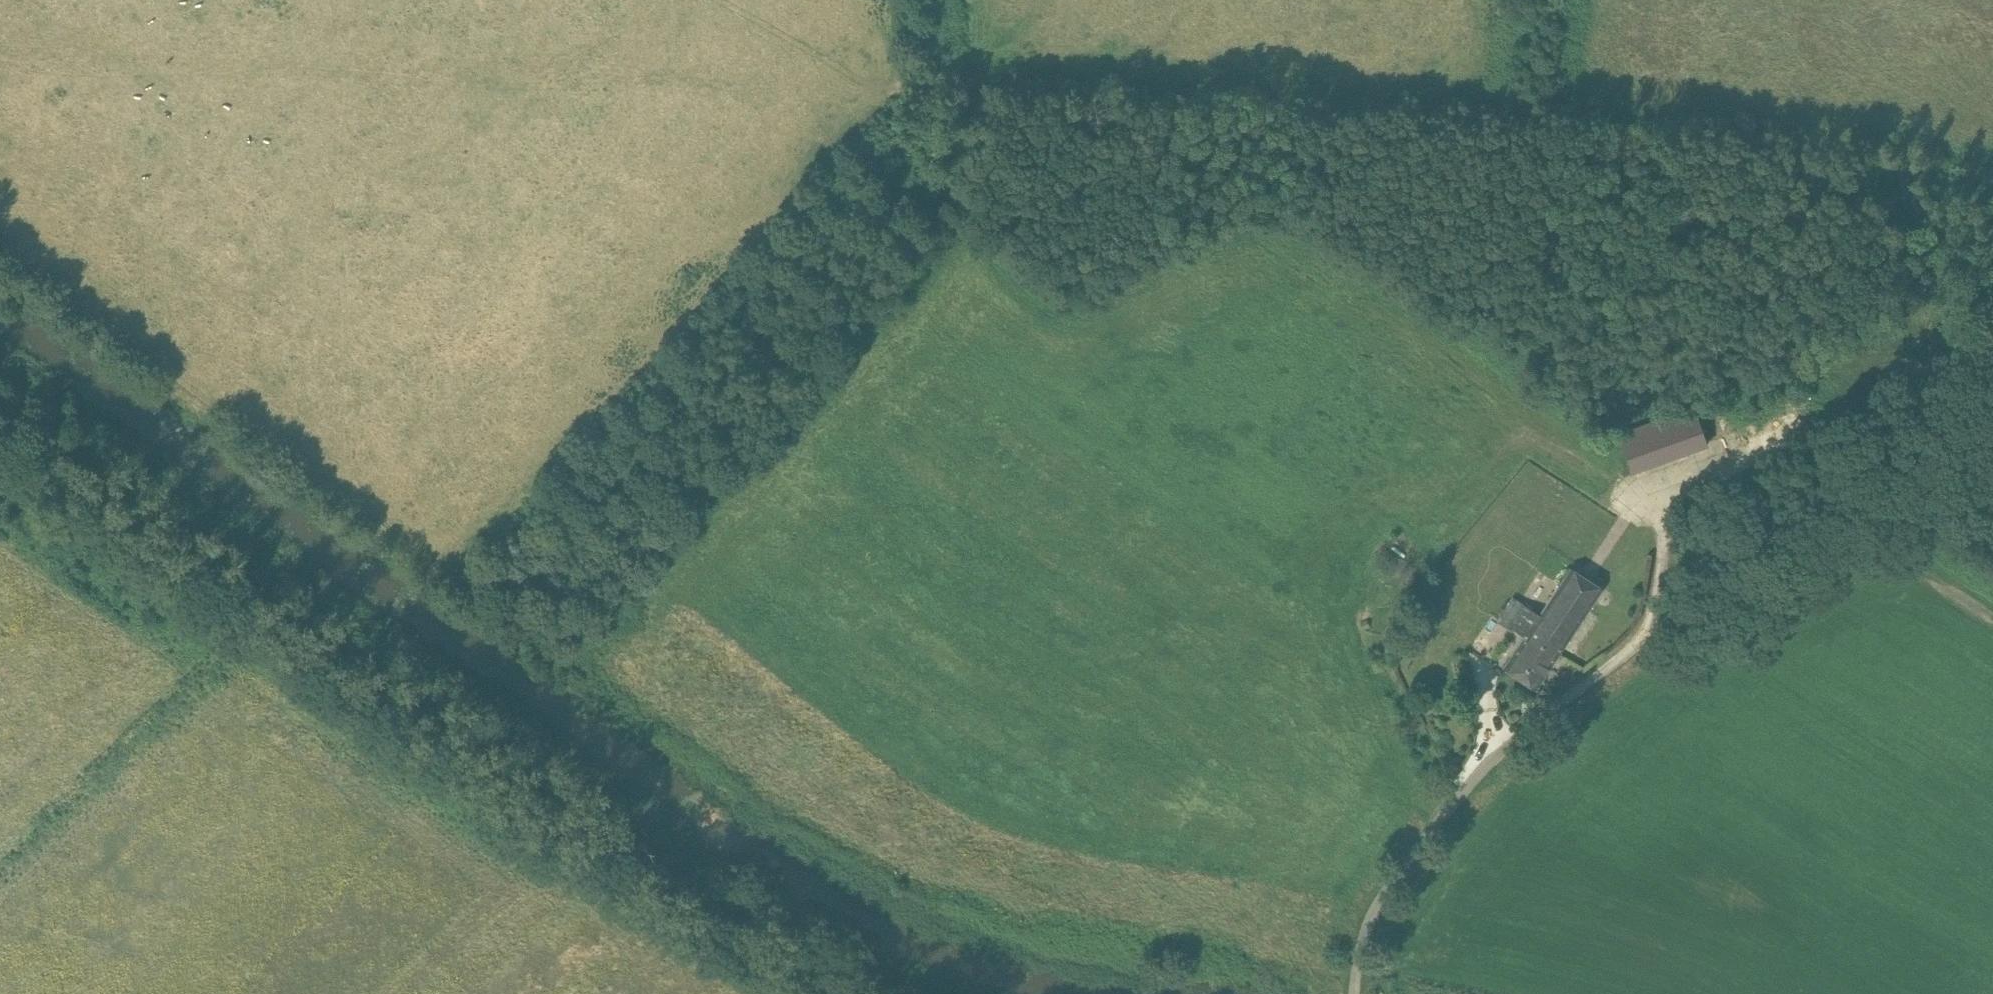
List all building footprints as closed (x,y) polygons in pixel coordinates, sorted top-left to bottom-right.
[(1621,470),(1700,447),(1689,408),(1609,431),(1621,470)] [(1633,542),(1616,531),(1586,510),(1555,556),(1545,550),(1507,605),(1496,621),(1511,631),(1512,630),(1524,637),(1504,668),(1535,689),(1633,542)]
